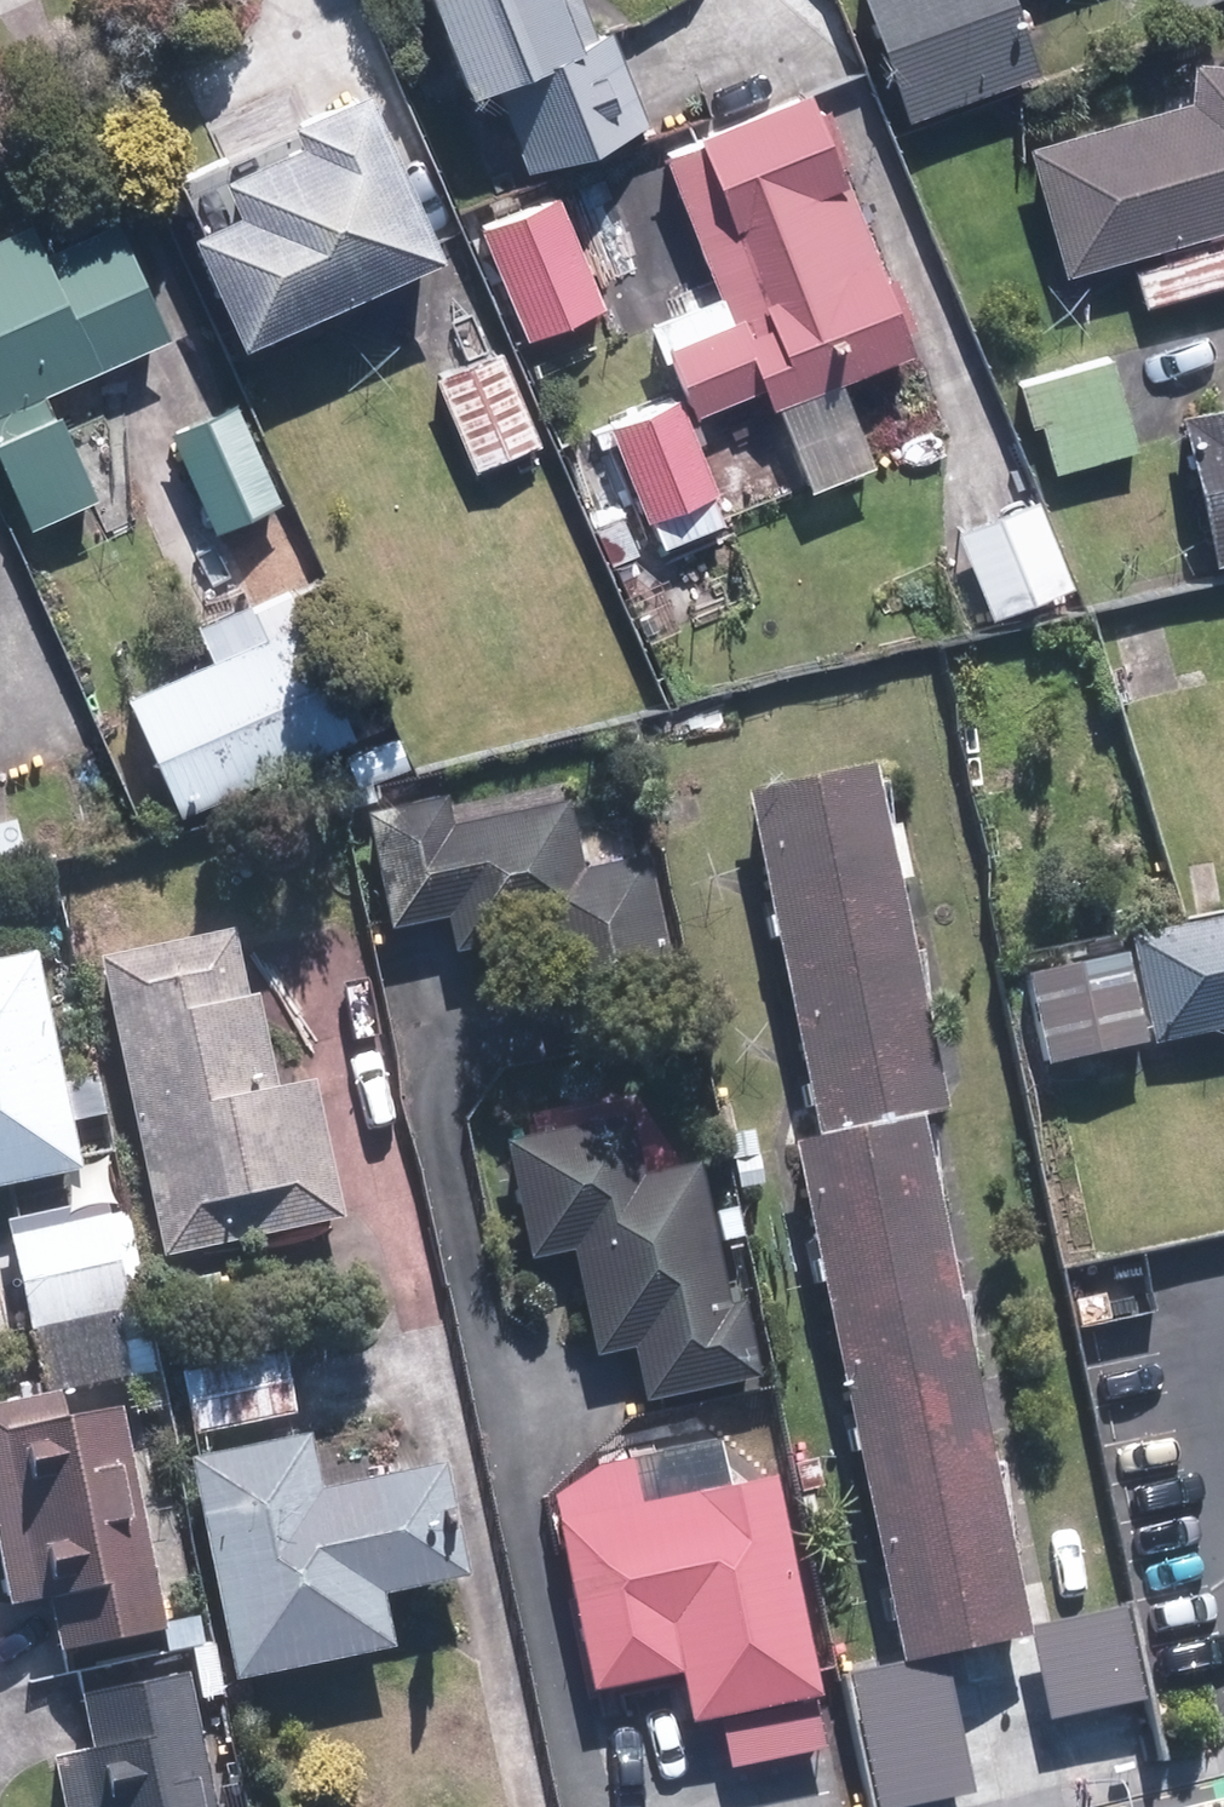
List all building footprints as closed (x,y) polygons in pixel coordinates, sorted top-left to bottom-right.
[(602,0),(446,0),(481,85),(498,78),(535,168),(651,120),(602,0)] [(921,111),(1050,63),(1027,0),(880,0),(921,111)] [(1210,0),(1177,0),(1181,11),(1210,0)] [(1223,226),(1223,54),(1201,52),(1199,96),(1035,140),(1070,268),(1223,226)] [(259,336),(461,251),(388,76),(307,110),(317,132),(237,166),(253,205),(211,223),(259,336)] [(824,103),(815,80),(671,139),(743,312),(681,338),(711,411),(774,386),(782,405),(925,345),(916,324),(923,320),(901,267),(894,270),(846,155),(859,150),(837,97),(824,103)] [(610,300),(564,191),(490,222),(536,332),(610,300)] [(178,332),(120,203),(53,233),(44,213),(0,233),(0,443),(37,524),(112,490),(73,403),(64,406),(55,388),(178,332)] [(550,443),(505,346),(441,375),(486,472),(550,443)] [(1144,444),(1119,350),(1021,377),(1034,422),(1048,418),(1061,467),(1144,444)] [(684,391),(614,421),(653,511),(723,481),(684,391)] [(311,550),(242,397),(123,451),(193,604),(311,550)] [(1223,556),(1223,400),(1189,407),(1223,556)] [(1077,580),(1043,491),(964,522),(998,610),(1077,580)] [(135,694),(187,808),(363,729),(310,614),(135,694)] [(954,1109),(882,764),(756,790),(828,1136),(931,1115),(954,1109)] [(686,1010),(655,854),(590,867),(577,800),(457,823),(451,792),(371,808),(395,927),(458,915),(465,950),(546,934),(565,1034),(686,1010)] [(1223,1031),(1223,917),(1132,937),(1135,949),(1154,1034),(1157,1046),(1223,1031)] [(242,929),(108,956),(170,1255),(352,1218),(323,1079),(287,1086),(268,993),(256,996),(242,929)] [(0,959),(0,1188),(92,1168),(43,949),(0,959)] [(1026,974),(1045,1059),(1154,1034),(1135,949),(1026,974)] [(648,1395),(765,1371),(750,1297),(735,1300),(707,1161),(651,1173),(639,1115),(511,1141),(534,1258),(580,1249),(601,1353),(637,1346),(648,1395)] [(828,1136),(801,1141),(907,1661),(951,1653),(1032,1632),(931,1115),(828,1136)] [(117,1212),(16,1234),(37,1330),(138,1308),(117,1212)] [(290,1350),(187,1372),(201,1434),(304,1411),(290,1350)] [(0,1403),(0,1509),(18,1604),(58,1596),(68,1647),(174,1627),(132,1406),(74,1417),(69,1390),(0,1403)] [(826,1689),(780,1472),(736,1481),(726,1432),(601,1458),(558,1489),(599,1686),(687,1668),(697,1716),(826,1689)] [(319,1433),(200,1456),(244,1678),(404,1646),(393,1591),(477,1575),(454,1461),(329,1485),(319,1433)] [(1032,1632),(1052,1718),(1147,1695),(1126,1609),(1032,1632)] [(978,1790),(951,1653),(907,1661),(853,1672),(880,1806),(892,1806),(978,1790)] [(62,1754),(73,1806),(225,1806),(197,1671),(90,1692),(101,1747),(62,1754)]
